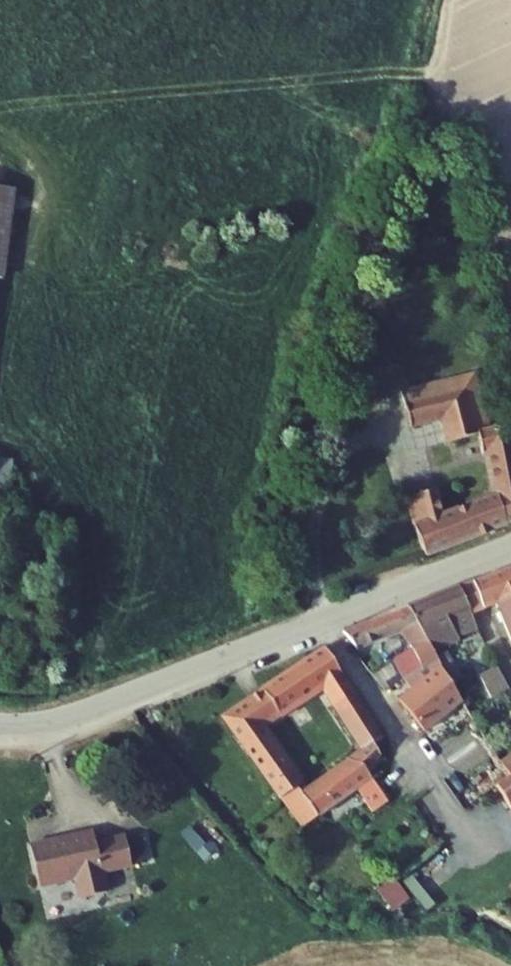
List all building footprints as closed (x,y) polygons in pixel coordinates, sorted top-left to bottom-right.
[(0,188),(0,280),(6,280),(19,191),(0,188)] [(401,394),(404,405),(466,390),(471,411),(483,414),(473,375),(401,394)] [(404,405),(411,428),(440,420),(447,442),(475,435),(480,455),(485,453),(495,492),(440,513),(435,490),(406,495),(412,520),(421,552),(510,518),(510,450),(506,427),(488,430),(483,414),(471,411),(466,390),(404,405)] [(475,585),(486,610),(489,609),(510,601),(510,571),(475,585)] [(486,610),(475,585),(462,589),(474,613),(486,610)] [(462,589),(410,609),(436,651),(462,641),(461,636),(477,630),(470,615),(474,613),(462,589)] [(489,609),(496,622),(504,619),(510,636),(510,601),(489,609)] [(410,609),(345,634),(359,651),(406,633),(416,654),(402,658),(413,677),(437,663),(441,661),(439,656),(436,651),(410,609)] [(383,739),(328,651),(263,693),(280,717),(318,694),(323,701),(329,698),(350,730),(345,734),(350,742),(355,739),(361,748),(367,745),(379,762),(381,756),(375,746),(383,739)] [(463,679),(448,656),(441,661),(437,663),(452,687),(463,679)] [(463,703),(452,687),(437,663),(413,677),(407,680),(413,692),(399,701),(424,732),(463,703)] [(502,670),(484,679),(495,702),(510,694),(510,688),(502,670)] [(223,719),(281,798),(302,783),(264,727),(280,717),(263,693),(223,719)] [(371,777),(379,762),(367,745),(361,748),(364,754),(308,797),(304,786),(302,783),(281,798),(305,831),(359,793),(374,814),(388,804),(371,777)] [(501,761),(510,776),(510,756),(501,761)] [(501,786),(510,801),(510,778),(501,786)] [(92,831),(31,846),(41,886),(76,878),(82,901),(109,894),(102,871),(132,864),(125,839),(95,845),(92,831)] [(457,878),(438,855),(407,881),(426,904),(457,878)]
